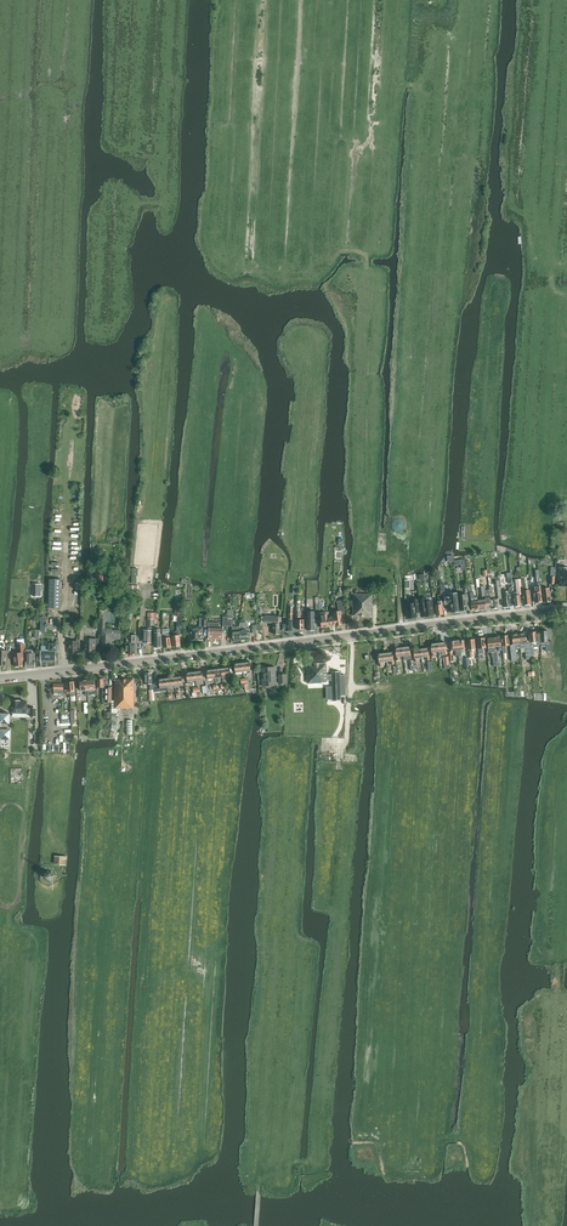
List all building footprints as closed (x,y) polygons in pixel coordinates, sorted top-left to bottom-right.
[(465,558),(454,560),(455,565),(461,564),(461,569),(466,569),(465,558)] [(559,568),(559,587),(566,586),(566,567),(559,568)] [(60,607),(61,579),(49,579),(48,607),(60,607)] [(520,605),(519,595),(522,594),(520,579),(515,580),(517,592),(512,592),(513,595),(512,595),(514,606),(520,605)] [(533,587),(533,592),(534,602),(535,602),(536,603),(538,603),(539,601),(542,601),(540,588),(540,582),(537,582),(537,586),(533,587)] [(127,589),(128,589),(127,600),(131,600),(132,594),(138,594),(139,589),(139,586),(127,585),(127,589)] [(481,599),(478,599),(477,599),(478,610),(485,609),(485,606),(490,606),(489,590),(485,590),(484,585),(480,586),(481,599)] [(501,591),(503,606),(510,605),(509,598),(512,597),(511,585),(507,586),(508,590),(501,591)] [(522,587),(523,595),(524,604),(530,603),(529,590),(526,590),(525,586),(522,587)] [(473,591),(470,592),(471,610),(478,610),(477,599),(477,596),(473,596),(473,591)] [(371,616),(371,594),(353,593),(352,615),(371,616)] [(458,612),(456,594),(449,595),(449,597),(445,598),(445,605),(450,605),(451,613),(458,612)] [(457,595),(458,611),(469,609),(467,594),(457,595)] [(426,598),(419,599),(420,609),(424,609),(424,612),(424,616),(434,615),(432,601),(431,597),(426,597),(426,598)] [(412,603),(406,604),(408,618),(417,617),(417,612),(416,609),(420,609),(419,599),(411,600),(412,603)] [(338,611),(333,611),(335,626),(342,624),(341,613),(344,612),(342,601),(337,602),(338,609),(337,609),(338,611)] [(289,606),(288,614),(288,621),(285,621),(285,622),(283,622),(282,630),(285,630),(292,630),(292,614),(292,607),(289,606)] [(331,616),(327,617),(328,626),(335,626),(333,611),(333,610),(331,611),(331,616)] [(326,611),(322,612),(319,612),(321,627),(328,626),(327,617),(326,611)] [(144,631),(143,642),(152,643),(153,624),(153,623),(156,623),(157,623),(157,617),(157,613),(157,612),(149,612),(148,631),(144,631)] [(261,622),(264,622),(264,623),(273,623),(272,633),(279,633),(279,624),(281,624),(281,616),(278,616),(278,615),(264,615),(264,617),(261,617),(261,622)] [(207,626),(207,618),(200,617),(199,626),(194,626),(190,626),(189,634),(190,634),(190,640),(202,640),(202,626),(207,626)] [(99,619),(99,635),(102,635),(102,646),(108,646),(111,647),(111,639),(120,639),(120,630),(111,630),(111,628),(104,628),(104,619),(101,619),(99,619)] [(171,632),(170,632),(172,646),(177,646),(178,647),(181,646),(179,634),(182,634),(182,627),(182,620),(178,620),(177,627),(177,630),(175,630),(175,631),(171,632)] [(223,638),(223,628),(221,628),(221,625),(220,625),(220,623),(209,622),(208,628),(209,628),(209,638),(223,638)] [(239,626),(240,640),(247,639),(246,635),(249,635),(249,629),(246,629),(246,622),(239,623),(239,626)] [(232,632),(230,632),(231,638),(233,638),(234,637),(234,640),(240,640),(239,626),(236,626),(233,626),(232,626),(232,631),(232,632)] [(163,638),(164,647),(165,647),(165,648),(167,647),(168,647),(171,646),(169,628),(162,629),(163,637),(163,638)] [(153,630),(153,631),(154,647),(157,647),(157,648),(161,648),(161,646),(162,646),(161,629),(153,630)] [(531,631),(529,632),(530,642),(529,642),(530,654),(531,654),(533,654),(533,647),(538,647),(539,645),(539,644),(540,644),(540,642),(540,633),(536,633),(536,631),(535,631),(534,630),(532,631),(531,631)] [(542,631),(540,631),(540,633),(540,642),(540,644),(540,647),(541,647),(545,646),(545,651),(552,651),(551,641),(547,641),(547,631),(546,631),(546,630),(542,630),(542,631)] [(520,649),(520,648),(526,648),(527,659),(531,659),(531,657),(531,655),(531,654),(530,654),(529,642),(529,641),(526,641),(526,633),(518,634),(519,643),(520,649)] [(84,634),(84,641),(85,641),(85,651),(95,651),(95,646),(98,646),(99,642),(99,639),(96,638),(87,638),(87,635),(84,634)] [(519,643),(518,634),(511,634),(512,644),(513,644),(513,645),(510,645),(511,661),(517,661),(515,644),(519,643)] [(128,638),(126,638),(126,647),(126,653),(135,653),(134,643),(136,643),(136,635),(128,635),(128,638)] [(496,636),(493,637),(496,662),(499,662),(498,650),(501,650),(501,646),(500,636),(499,636),(498,635),(497,636),(496,636)] [(487,637),(488,647),(489,652),(491,652),(492,657),(493,656),(493,662),(495,662),(496,662),(493,637),(491,637),(490,636),(488,636),(487,637)] [(482,654),(483,654),(482,648),(486,647),(485,638),(477,639),(478,654),(477,654),(478,660),(482,659),(482,654)] [(474,639),(470,640),(467,640),(468,650),(468,657),(472,657),(471,649),(475,648),(474,639)] [(464,640),(457,641),(458,656),(461,655),(460,650),(465,649),(464,640)] [(68,653),(77,653),(77,641),(76,641),(68,641),(68,653)] [(458,656),(457,641),(450,642),(451,651),(455,650),(455,656),(458,656)] [(445,642),(437,643),(438,652),(442,651),(443,655),(447,654),(446,650),(446,651),(445,642)] [(434,652),(438,652),(437,643),(430,644),(431,652),(431,656),(435,656),(434,652)] [(40,651),(41,661),(55,661),(55,651),(57,651),(56,644),(49,644),(49,646),(41,647),(41,651),(40,651)] [(409,646),(402,647),(403,656),(407,656),(407,659),(411,658),(411,655),(410,655),(409,646)] [(403,656),(402,647),(395,648),(396,656),(395,656),(396,660),(399,660),(399,657),(403,656)] [(421,657),(420,648),(413,649),(414,658),(414,662),(418,661),(417,658),(421,657)] [(428,648),(420,648),(421,657),(425,657),(426,660),(429,660),(429,656),(428,648)] [(26,661),(26,668),(36,668),(35,661),(35,650),(26,650),(26,658),(28,658),(28,661),(26,661)] [(13,653),(14,666),(24,665),(23,652),(13,653)] [(392,652),(384,653),(385,662),(390,661),(391,665),(394,664),(393,660),(392,652)] [(385,662),(384,653),(377,654),(378,662),(378,666),(382,666),(382,662),(385,662)] [(242,663),(243,672),(248,671),(248,673),(250,672),(250,671),(251,671),(249,662),(242,663)] [(235,673),(243,672),(242,663),(234,664),(235,673)] [(328,663),(308,663),(309,683),(323,683),(323,682),(328,682),(328,680),(328,675),(328,663)] [(229,667),(222,668),(223,677),(231,676),(229,667)] [(261,668),(262,686),(275,685),(275,667),(261,668)] [(214,669),(215,678),(223,677),(222,668),(214,669)] [(207,679),(215,678),(214,669),(206,670),(207,679)] [(194,672),(195,681),(202,680),(201,671),(194,672)] [(190,681),(195,681),(194,672),(186,672),(187,682),(188,684),(191,683),(190,681)] [(326,687),(327,700),(341,699),(341,696),(346,695),(345,675),(340,675),(340,672),(332,672),(332,675),(328,675),(328,680),(332,680),(332,687),(326,687)] [(152,673),(145,673),(145,684),(150,684),(150,690),(154,690),(154,688),(154,684),(152,683),(152,673)] [(174,677),(175,686),(179,685),(179,687),(182,686),(182,685),(183,685),(182,676),(174,677)] [(174,677),(166,678),(168,687),(171,687),(175,686),(174,677)] [(111,702),(112,688),(106,688),(106,685),(106,681),(103,681),(103,679),(102,678),(100,678),(99,679),(98,679),(97,687),(102,687),(102,702),(111,702)] [(118,713),(118,708),(133,708),(133,680),(126,679),(125,678),(123,678),(122,680),(114,680),(115,700),(112,700),(112,713),(118,713)] [(166,678),(159,679),(160,688),(160,691),(168,690),(168,687),(166,678)] [(94,679),(87,680),(88,695),(88,702),(92,702),(91,695),(97,694),(97,689),(95,689),(94,679)] [(87,680),(80,680),(81,691),(85,691),(85,695),(88,695),(87,680)] [(68,694),(70,694),(75,694),(74,681),(67,682),(67,689),(65,689),(65,694),(68,694)] [(63,693),(64,684),(53,684),(53,693),(63,693)] [(11,702),(11,707),(12,707),(12,713),(27,713),(31,713),(31,716),(36,717),(36,708),(31,708),(31,709),(27,708),(27,702),(22,702),(20,702),(20,701),(12,701),(12,702),(11,702)] [(299,720),(308,720),(308,712),(298,712),(299,720)] [(10,713),(0,713),(0,723),(8,724),(10,724),(10,713)] [(0,738),(11,739),(11,729),(1,728),(0,738)] [(66,859),(68,859),(68,856),(55,856),(54,864),(66,865),(66,859)] [(53,875),(53,874),(52,874),(51,872),(51,871),(50,871),(47,871),(46,871),(46,872),(44,873),(43,874),(44,874),(44,877),(43,877),(44,878),(46,880),(47,881),(47,880),(50,880),(50,881),(51,881),(50,880),(53,878),(53,879),(53,878),(53,877),(53,875)]
